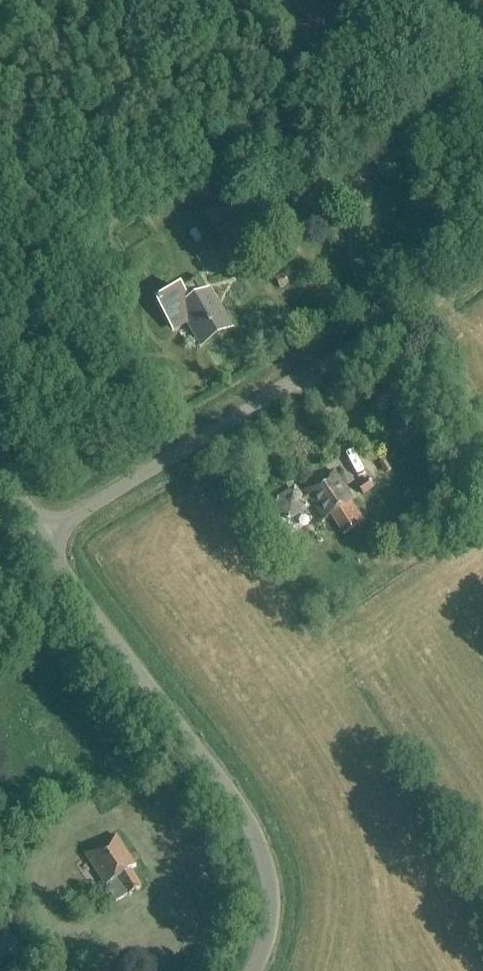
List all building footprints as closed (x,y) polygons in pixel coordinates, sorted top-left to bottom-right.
[(284,276),(276,280),(280,288),(288,284),(284,276)] [(232,329),(209,291),(207,293),(199,280),(181,291),(180,290),(153,306),(156,311),(161,308),(174,331),(187,323),(202,347),(232,329)] [(376,416),(399,403),(387,381),(365,394),(376,416)] [(387,417),(397,436),(413,427),(404,409),(387,417)] [(362,471),(373,466),(361,440),(350,445),(362,471)] [(295,488),(274,502),(287,522),(308,509),(304,502),(310,499),(323,520),(327,517),(330,521),(334,518),(344,534),(362,522),(350,503),(353,502),(334,472),(304,491),(307,496),(303,499),(295,488)] [(114,903),(139,888),(130,872),(135,869),(116,837),(86,856),(114,903)] [(21,959),(0,928),(0,970),(3,970),(21,959)]
